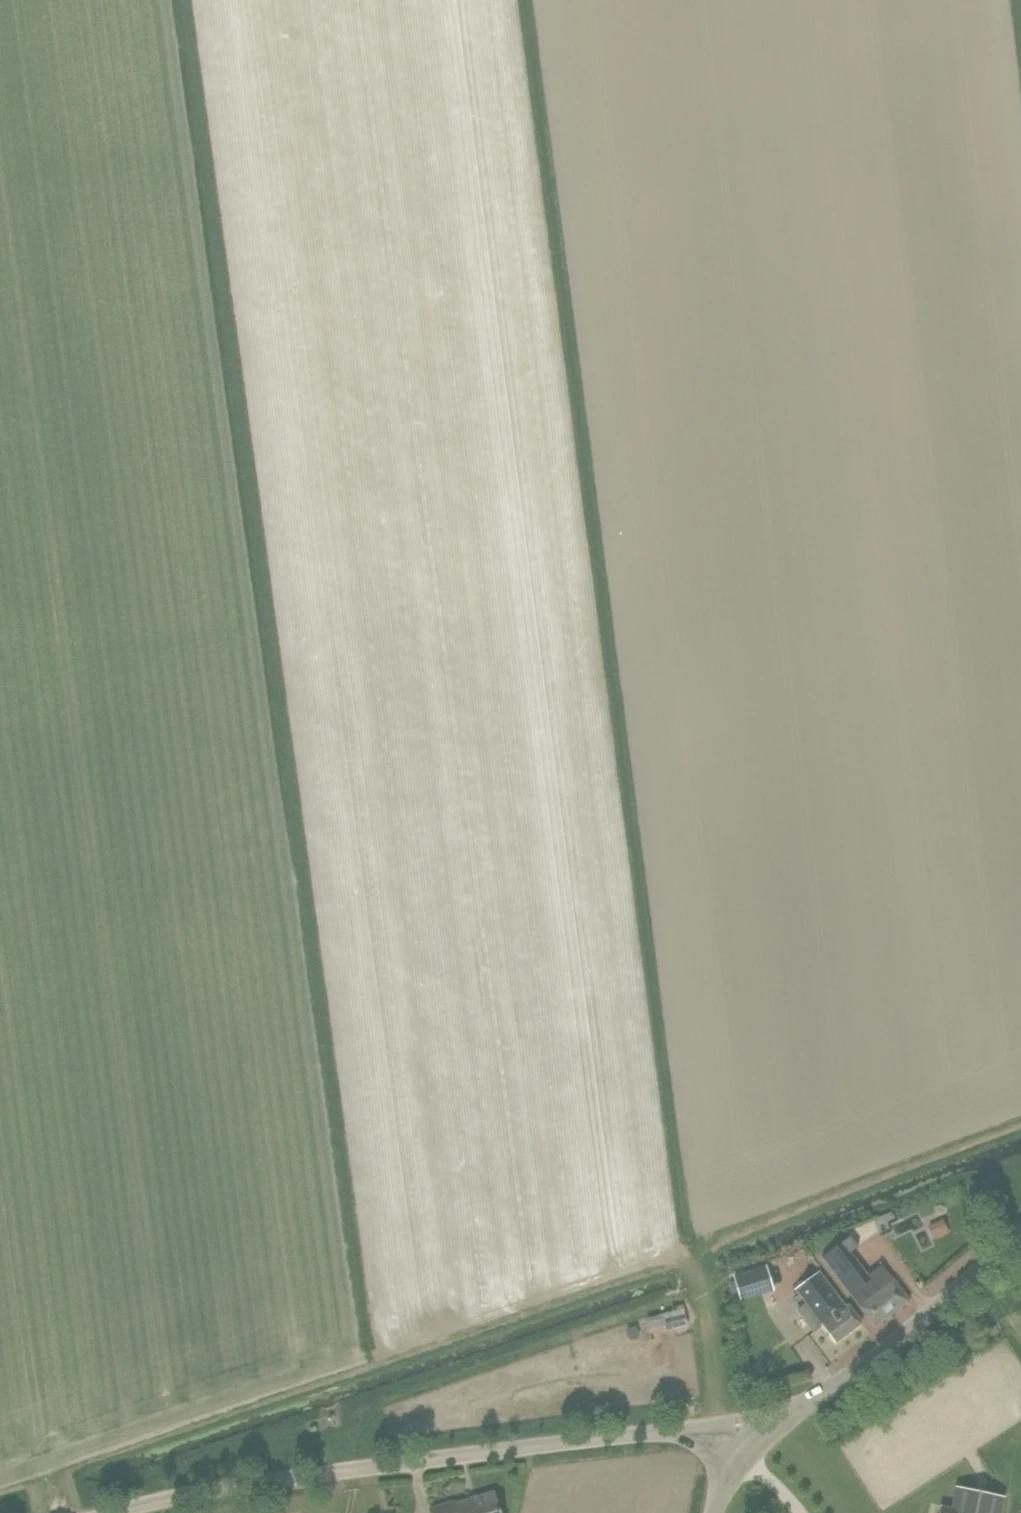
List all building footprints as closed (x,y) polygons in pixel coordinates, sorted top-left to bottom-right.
[(867,1274),(850,1250),(857,1244),(851,1235),(823,1255),(876,1328),(911,1302),(882,1263),(867,1274)] [(734,1273),(742,1299),(774,1289),(766,1263),(734,1273)] [(796,1289),(805,1301),(836,1342),(862,1323),(848,1305),(846,1307),(819,1271),(796,1289)] [(684,1307),(659,1314),(664,1331),(688,1324),(684,1307)] [(762,1354),(754,1368),(766,1374),(774,1361),(762,1354)] [(1005,1496),(955,1485),(951,1506),(940,1504),(938,1512),(1001,1512),(1005,1496)] [(493,1491),(455,1503),(454,1501),(429,1508),(430,1512),(500,1512),(493,1491)]
